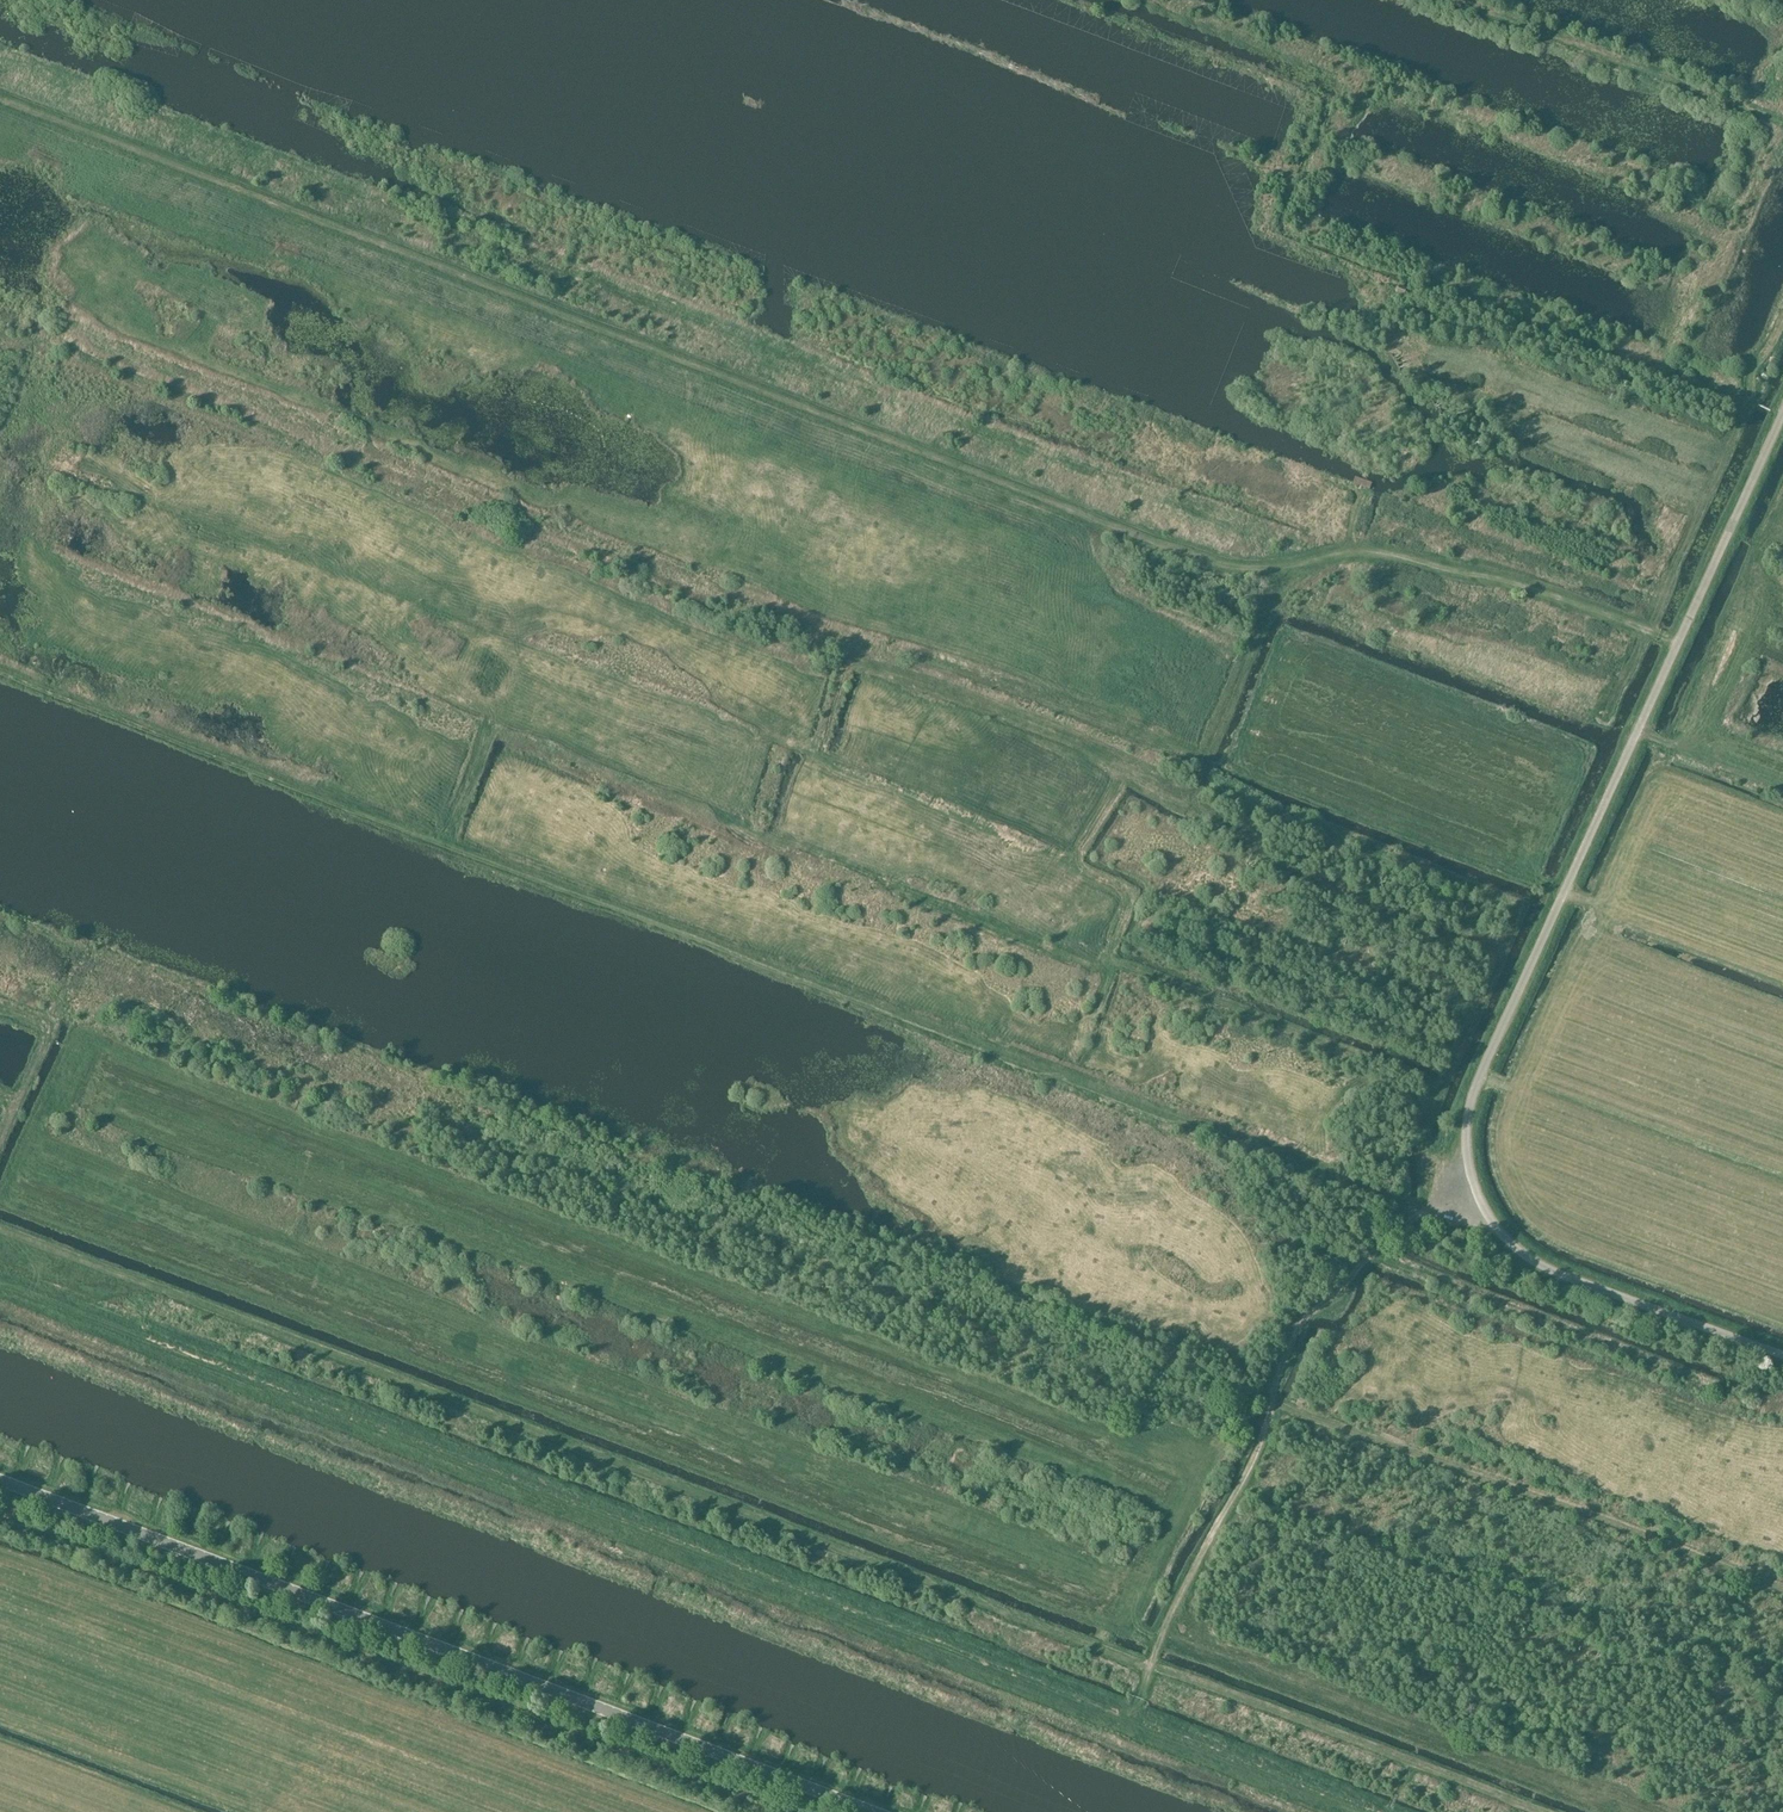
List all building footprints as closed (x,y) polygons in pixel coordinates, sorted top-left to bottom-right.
[(1405,290),(1396,286),(1394,295),(1404,298),(1405,290)] [(1434,1088),(1435,1077),(1425,1077),(1425,1087),(1434,1088)]
